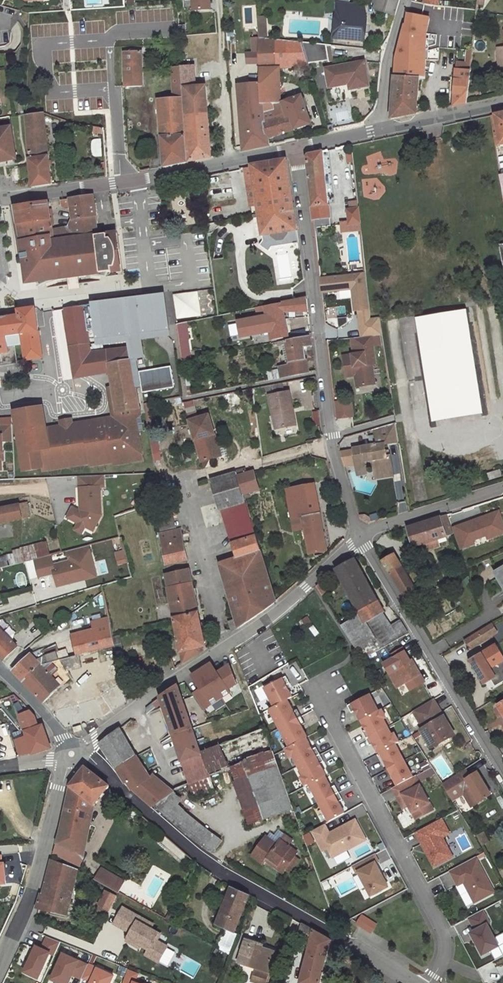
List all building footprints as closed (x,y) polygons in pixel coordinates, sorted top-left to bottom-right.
[(194,11),(211,10),(210,0),(193,0),(194,11)] [(341,5),(338,4),(335,25),(343,26),(342,39),(363,41),(366,16),(363,15),(364,7),(349,5),(350,0),(341,0),(341,5)] [(366,1),(377,3),(375,9),(395,15),(399,0),(366,0),(366,1)] [(425,77),(426,35),(429,18),(408,14),(406,25),(405,25),(396,58),(395,77),(419,79),(419,76),(425,77)] [(343,26),(335,25),(334,38),(342,39),(343,26)] [(274,40),(259,38),(260,53),(260,63),(261,84),(262,104),(280,102),(279,69),(279,68),(276,68),(274,40)] [(302,42),(274,40),(276,68),(279,68),(279,69),(291,68),(290,65),(308,64),(302,42)] [(326,45),(302,42),(308,64),(316,63),(319,62),(329,61),(326,45)] [(141,51),(124,51),(125,75),(140,74),(142,74),(141,51)] [(253,53),(247,53),(247,63),(260,63),(260,53),(253,53)] [(456,61),(456,69),(469,71),(471,56),(466,56),(466,62),(456,61)] [(364,62),(326,69),(330,88),(349,84),(350,90),(369,86),(364,62)] [(194,66),(180,67),(182,84),(182,89),(185,89),(190,162),(211,157),(208,114),(207,114),(206,100),(207,99),(206,87),(196,87),(194,66)] [(180,67),(172,67),(173,85),(182,84),(180,67)] [(454,94),(453,106),(467,103),(471,71),(469,71),(456,69),(455,79),(455,80),(456,80),(455,94),(454,94)] [(140,74),(125,75),(125,87),(141,86),(140,74)] [(395,77),(392,119),(416,113),(419,79),(395,77)] [(182,84),(173,85),(174,99),(183,98),(182,89),(182,84)] [(258,84),(239,85),(244,149),(245,150),(269,145),(267,139),(262,104),(261,84),(258,84)] [(302,96),(281,103),(286,117),(291,115),(295,130),(311,124),(302,96)] [(185,136),(183,98),(174,99),(159,100),(161,137),(164,167),(187,162),(185,136)] [(280,102),(262,104),(267,139),(295,130),(291,115),(286,117),(281,103),(281,102),(280,102)] [(43,113),(26,115),(27,131),(30,159),(33,187),(52,184),(43,113)] [(495,115),(500,147),(502,147),(502,113),(495,115)] [(495,115),(491,116),(496,148),(500,147),(495,115)] [(0,119),(0,159),(7,157),(8,161),(17,159),(10,117),(0,119)] [(331,226),(323,151),(308,154),(306,157),(314,228),(331,226)] [(257,205),(259,214),(294,209),(287,159),(251,165),(252,168),(257,205)] [(257,205),(252,168),(244,169),(250,206),(257,205)] [(93,216),(93,196),(70,199),(71,207),(73,219),(81,218),(84,237),(98,235),(96,221),(95,216),(93,216)] [(71,207),(70,199),(60,200),(61,202),(62,206),(65,208),(71,207)] [(351,209),(348,210),(349,221),(341,222),(342,232),(361,230),(358,201),(351,202),(350,203),(351,209)] [(49,202),(15,207),(21,241),(53,236),(52,230),(49,202)] [(299,243),(294,209),(259,214),(263,240),(259,245),(268,251),(272,247),(299,243)] [(68,228),(69,239),(84,237),(81,218),(73,219),(68,228)] [(69,239),(68,228),(52,230),(53,236),(54,241),(69,239)] [(21,241),(23,254),(21,254),(21,259),(23,258),(25,267),(34,265),(36,282),(35,282),(36,287),(54,279),(54,280),(92,275),(92,274),(106,277),(108,272),(112,272),(112,267),(115,267),(115,265),(117,262),(117,255),(117,250),(115,244),(111,238),(108,238),(108,234),(98,235),(84,237),(69,239),(54,241),(53,236),(21,241)] [(34,265),(25,267),(27,283),(35,282),(36,282),(34,265)] [(366,272),(320,277),(321,292),(352,289),(355,311),(358,311),(370,310),(366,272)] [(94,305),(84,306),(89,339),(127,335),(140,333),(158,331),(159,337),(169,336),(163,295),(94,304),(94,305)] [(307,298),(283,303),(283,304),(284,311),(308,312),(307,298)] [(284,311),(283,304),(275,305),(277,315),(284,314),(284,311)] [(84,305),(64,308),(70,346),(89,343),(89,339),(84,306),(84,305)] [(275,305),(265,307),(267,316),(269,326),(270,332),(271,340),(289,336),(284,314),(277,315),(275,305)] [(265,307),(265,306),(256,307),(258,317),(267,316),(265,307)] [(19,315),(22,334),(39,332),(36,308),(18,310),(19,315)] [(64,308),(54,310),(65,379),(75,378),(73,362),(70,346),(64,308)] [(370,310),(358,311),(361,337),(381,335),(382,335),(380,317),(371,318),(370,310)] [(7,336),(22,334),(19,315),(2,318),(1,313),(0,313),(0,337),(7,336)] [(258,317),(238,321),(241,337),(265,333),(264,327),(269,326),(267,316),(258,317)] [(188,344),(185,322),(176,324),(179,345),(188,344)] [(304,330),(291,332),(292,339),(306,337),(304,330)] [(39,332),(22,334),(23,344),(25,360),(43,358),(39,332)] [(23,344),(22,334),(7,336),(9,346),(15,345),(23,344)] [(292,339),(277,342),(278,347),(286,345),(290,363),(291,366),(278,368),(279,370),(280,378),(305,374),(303,366),(302,366),(301,362),(306,361),(303,347),(312,346),(311,335),(310,336),(306,337),(292,339)] [(361,337),(351,338),(354,354),(343,356),(346,377),(355,375),(360,374),(362,386),(375,384),(372,364),(375,364),(372,345),(382,344),(381,335),(361,337)] [(0,337),(0,366),(17,364),(15,345),(9,346),(7,336),(0,337)] [(89,343),(70,346),(73,362),(86,360),(93,359),(91,345),(90,343),(89,343)] [(103,343),(91,345),(93,359),(86,360),(89,375),(111,372),(113,387),(118,412),(135,410),(139,409),(136,387),(141,386),(139,375),(134,376),(129,348),(104,351),(103,343)] [(188,344),(179,345),(181,360),(185,359),(190,358),(188,344)] [(190,396),(185,359),(181,360),(186,396),(190,396)] [(86,360),(73,362),(75,378),(89,375),(86,360)] [(171,366),(139,372),(139,375),(141,386),(142,393),(175,388),(171,366)] [(280,378),(279,370),(267,372),(269,381),(280,378)] [(273,385),(259,387),(260,393),(274,391),(273,385)] [(118,412),(113,387),(108,388),(113,417),(118,416),(118,412)] [(289,392),(269,396),(276,429),(293,425),(290,409),(292,408),(289,392)] [(185,403),(190,421),(197,419),(193,401),(185,403)] [(351,401),(334,403),(335,418),(353,416),(351,401)] [(43,407),(14,412),(17,430),(22,430),(25,447),(20,448),(24,472),(45,468),(41,451),(50,450),(47,429),(43,407)] [(143,460),(135,410),(118,412),(118,416),(113,417),(71,424),(72,427),(63,429),(63,426),(47,429),(50,450),(41,451),(45,468),(66,465),(66,467),(89,463),(89,466),(113,462),(113,465),(143,460)] [(218,446),(214,434),(213,434),(211,429),(213,429),(209,415),(197,419),(190,421),(202,462),(216,457),(214,449),(214,447),(218,446)] [(71,419),(62,421),(63,426),(63,429),(72,427),(71,424),(71,419)] [(370,438),(371,446),(354,449),(357,465),(357,469),(367,467),(375,466),(376,472),(393,469),(391,456),(387,457),(386,450),(385,444),(399,442),(396,423),(376,428),(377,435),(372,436),(370,438)] [(13,440),(12,424),(0,425),(0,470),(2,470),(1,460),(4,460),(3,441),(13,440)] [(357,465),(354,449),(340,451),(345,467),(357,465)] [(393,469),(376,472),(377,478),(394,475),(393,469)] [(499,469),(487,473),(489,480),(501,476),(499,469)] [(254,471),(238,476),(243,494),(259,489),(254,471)] [(236,472),(211,480),(220,510),(222,510),(246,503),(243,494),(238,476),(236,472)] [(103,475),(79,476),(80,511),(73,508),(67,517),(78,523),(85,526),(93,530),(101,515),(100,487),(103,486),(103,475)] [(166,484),(159,485),(160,494),(167,493),(166,484)] [(315,484),(287,489),(295,531),(305,529),(310,554),(327,550),(315,484)] [(0,509),(0,522),(29,516),(27,503),(0,509)] [(171,503),(161,506),(165,530),(177,528),(171,503)] [(246,503),(222,510),(232,544),(256,536),(246,503)] [(165,530),(161,506),(155,507),(161,531),(165,530)] [(452,528),(460,549),(474,544),(473,540),(487,535),(488,539),(502,533),(502,523),(499,511),(452,528)] [(447,515),(407,527),(413,547),(424,544),(426,551),(440,546),(438,540),(446,537),(446,536),(453,534),(447,515)] [(85,526),(78,523),(75,530),(82,533),(85,526)] [(180,530),(166,533),(168,548),(163,549),(166,565),(187,560),(180,530)] [(168,548),(166,533),(160,534),(163,549),(168,548)] [(261,551),(256,536),(232,544),(237,559),(261,551)] [(46,543),(34,546),(38,559),(50,556),(46,543)] [(34,546),(13,552),(13,555),(16,564),(35,559),(38,559),(34,546)] [(94,568),(88,546),(50,556),(38,559),(35,559),(39,577),(54,573),(58,586),(80,580),(78,572),(94,568)] [(237,559),(220,565),(225,584),(267,571),(261,551),(237,559)] [(420,597),(394,554),(383,561),(408,605),(420,597)] [(0,558),(0,568),(16,564),(13,555),(0,558)] [(355,559),(336,569),(361,614),(365,623),(380,615),(384,613),(355,559)] [(495,572),(500,580),(501,579),(502,582),(502,567),(495,572)] [(94,568),(78,572),(80,580),(96,576),(94,568)] [(189,570),(166,575),(169,589),(192,584),(189,570)] [(267,571),(225,584),(229,597),(270,582),(267,571)] [(437,573),(430,577),(433,582),(439,578),(437,573)] [(270,582),(229,597),(236,619),(228,622),(232,631),(233,631),(257,616),(276,601),(270,582)] [(320,583),(316,587),(322,596),(326,593),(320,583)] [(192,584),(169,589),(178,635),(187,633),(202,629),(192,584)] [(361,614),(341,626),(363,660),(396,641),(388,627),(380,615),(365,623),(361,614)] [(113,637),(109,617),(91,622),(93,628),(71,634),(76,655),(79,655),(90,652),(115,645),(113,637)] [(400,620),(388,627),(396,641),(408,633),(400,620)] [(492,623),(475,634),(481,643),(497,632),(492,623)] [(0,629),(0,656),(3,660),(17,647),(0,629)] [(202,629),(187,633),(191,650),(203,647),(206,646),(202,629)] [(187,633),(178,635),(183,664),(204,651),(203,647),(191,650),(187,633)] [(481,643),(475,634),(464,641),(469,650),(481,643)] [(119,636),(113,637),(115,645),(117,657),(123,655),(119,636)] [(40,650),(31,654),(41,665),(42,664),(63,659),(60,651),(57,652),(54,645),(41,652),(40,650)] [(496,645),(470,660),(485,684),(491,680),(495,678),(498,683),(502,680),(502,663),(502,661),(498,654),(501,652),(496,645)] [(410,661),(403,648),(392,654),(393,657),(383,663),(389,674),(410,661)] [(66,649),(60,651),(63,659),(69,657),(66,649)] [(24,682),(41,665),(31,654),(14,671),(24,682)] [(41,665),(24,682),(43,702),(66,680),(65,679),(70,674),(69,672),(82,669),(80,658),(79,655),(76,655),(69,657),(63,659),(42,664),(41,665)] [(410,661),(389,674),(397,688),(406,683),(410,690),(425,682),(412,660),(410,661)] [(211,663),(202,669),(222,698),(230,692),(228,689),(237,684),(229,665),(227,667),(229,669),(219,675),(217,672),(211,663)] [(229,669),(227,667),(217,672),(219,675),(229,669)] [(281,668),(275,672),(279,678),(285,674),(281,668)] [(202,669),(192,676),(200,688),(202,691),(194,697),(203,711),(222,698),(202,669)] [(286,676),(265,688),(275,707),(287,700),(292,697),(286,686),(290,683),(286,676)] [(498,683),(495,678),(491,680),(495,687),(502,682),(502,680),(498,683)] [(193,729),(178,685),(160,697),(174,736),(193,729)] [(439,685),(430,690),(433,696),(442,692),(439,685)] [(200,688),(192,694),(194,697),(202,691),(200,688)] [(378,711),(369,694),(348,706),(351,713),(355,711),(360,720),(361,720),(378,711)] [(433,699),(413,711),(423,728),(420,730),(431,748),(455,735),(442,712),(441,713),(433,699)] [(275,707),(270,709),(280,728),(301,716),(297,709),(293,711),(287,700),(275,707)] [(69,706),(56,717),(66,728),(84,723),(69,706)] [(386,717),(382,709),(378,711),(361,720),(366,729),(362,732),(366,739),(388,727),(383,719),(386,717)] [(33,754),(51,748),(43,725),(39,727),(35,716),(29,710),(19,713),(28,737),(33,754)] [(301,716),(280,728),(289,747),(306,738),(307,737),(301,726),(305,724),(301,716)] [(388,727),(366,739),(370,746),(373,744),(378,753),(380,752),(395,744),(399,742),(394,734),(392,735),(388,727)] [(125,765),(136,757),(119,729),(100,744),(100,745),(105,753),(117,770),(123,766),(125,765)] [(201,753),(193,729),(174,736),(182,760),(201,753)] [(28,737),(16,740),(21,756),(33,754),(28,737)] [(306,738),(289,747),(299,765),(320,755),(316,747),(312,750),(306,738)] [(404,761),(395,744),(380,752),(389,769),(404,761)] [(293,810),(272,752),(229,771),(234,784),(249,825),(293,810)] [(201,753),(182,760),(189,783),(209,776),(201,753)] [(320,755),(299,765),(309,784),(325,776),(326,775),(320,764),(324,762),(320,755)] [(126,782),(145,769),(136,757),(125,765),(125,766),(123,766),(117,770),(126,782)] [(404,761),(389,769),(398,785),(413,777),(404,761)] [(95,804),(109,786),(85,767),(71,785),(65,813),(82,829),(85,815),(95,804)] [(134,789),(150,778),(145,769),(126,782),(134,789)] [(470,777),(465,769),(442,784),(447,792),(458,785),(464,794),(471,806),(491,794),(478,772),(470,777)] [(234,784),(229,771),(190,789),(193,798),(194,798),(234,784)] [(171,793),(153,776),(150,778),(134,789),(153,805),(171,793)] [(325,776),(309,784),(319,803),(339,793),(335,786),(331,788),(325,776)] [(398,785),(393,788),(401,805),(407,802),(416,819),(433,810),(415,776),(413,777),(398,785)] [(458,785),(447,792),(452,801),(464,794),(458,785)] [(339,793),(319,803),(329,822),(345,813),(339,802),(343,800),(339,793)] [(222,841),(169,798),(153,805),(186,835),(202,847),(205,849),(214,852),(222,841)] [(407,802),(401,805),(411,822),(416,819),(407,802)] [(84,856),(91,820),(85,815),(82,829),(65,813),(61,833),(57,843),(84,856)] [(453,840),(442,818),(416,832),(434,866),(453,857),(446,844),(453,840)] [(325,824),(313,831),(323,851),(328,848),(333,857),(366,840),(355,820),(337,830),(337,831),(330,835),(325,824)] [(484,833),(478,836),(483,845),(489,841),(484,833)] [(277,845),(266,836),(252,856),(264,864),(266,861),(283,872),(286,868),(294,856),(297,852),(289,846),(293,840),(286,835),(282,841),(281,840),(277,845)] [(84,856),(57,843),(54,854),(79,867),(84,856)] [(10,881),(8,861),(6,861),(5,853),(0,854),(0,882),(10,881)] [(374,854),(354,865),(371,896),(388,887),(376,863),(378,862),(374,854)] [(300,860),(294,856),(286,868),(291,872),(300,860)] [(475,857),(450,871),(458,885),(464,882),(475,902),(494,892),(475,857)] [(66,915),(77,870),(52,860),(43,894),(41,893),(37,908),(66,915)] [(123,881),(101,869),(96,879),(118,891),(123,881)] [(326,880),(321,882),(325,890),(330,887),(326,880)] [(234,933),(249,894),(232,887),(216,926),(225,930),(234,933)] [(109,910),(116,896),(105,890),(98,905),(99,905),(109,910)] [(106,917),(109,910),(99,905),(96,912),(106,917)] [(160,934),(151,929),(153,924),(123,907),(114,923),(131,933),(126,940),(134,945),(135,942),(141,945),(148,949),(145,955),(158,962),(159,961),(166,948),(167,946),(157,941),(160,934)] [(483,910),(468,918),(475,930),(480,939),(475,942),(482,955),(499,946),(488,924),(490,923),(483,910)] [(362,916),(358,923),(371,932),(376,925),(362,916)] [(311,942),(313,930),(302,924),(299,935),(311,942)] [(230,955),(238,935),(234,933),(225,930),(217,948),(230,955)] [(331,940),(313,930),(311,942),(300,982),(320,982),(331,940)] [(480,939),(475,930),(471,933),(475,942),(480,939)] [(39,977),(50,953),(55,955),(61,942),(47,937),(42,948),(37,946),(25,971),(39,977)] [(275,952),(262,948),(252,945),(253,942),(246,940),(238,962),(255,968),(251,981),(258,982),(265,982),(268,972),(274,954),(275,952)] [(166,948),(159,961),(167,966),(175,952),(166,948)] [(285,960),(288,950),(283,949),(280,956),(280,958),(283,960),(285,960)] [(88,965),(64,954),(52,979),(60,982),(69,982),(73,975),(82,979),(83,977),(88,965)] [(276,968),(280,958),(280,956),(274,954),(268,972),(275,974),(276,968)] [(92,981),(91,982),(110,982),(114,976),(89,964),(88,965),(83,977),(92,981)] [(282,979),(285,971),(280,970),(276,968),(275,974),(274,977),(282,979)] [(134,982),(138,973),(128,969),(123,982),(136,982),(134,982)]
